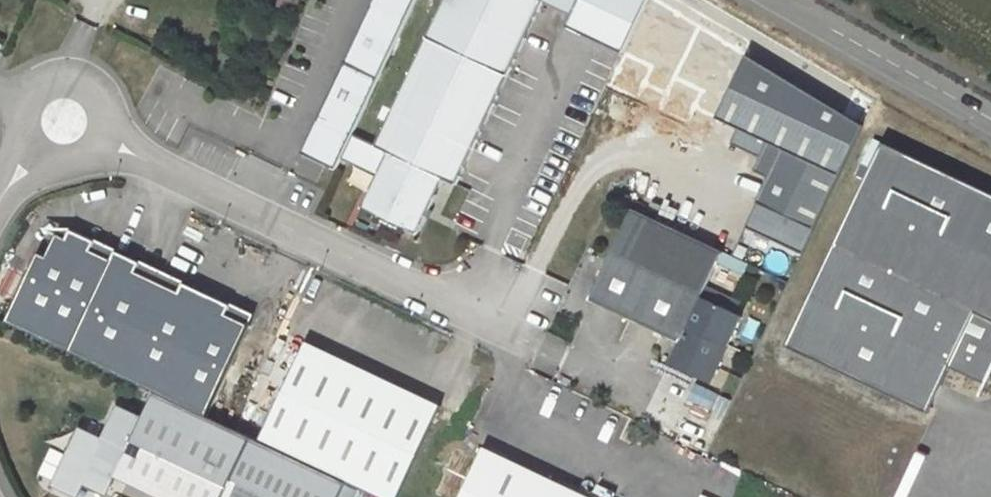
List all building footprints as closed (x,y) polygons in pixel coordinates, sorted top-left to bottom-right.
[(303,154),(338,169),(417,0),(374,0),(303,154)] [(376,143),(392,151),(363,208),(415,230),(441,174),(454,180),(537,0),(443,0),(376,143)] [(566,12),(561,24),(616,49),(639,0),(541,0),(566,12)] [(858,114),(741,43),(710,108),(732,118),(724,134),(754,148),(747,162),(762,169),(739,220),(796,247),(858,114)] [(781,337),(924,404),(945,358),(982,375),(990,356),(990,186),(876,132),(781,337)] [(715,246),(625,204),(583,294),(672,336),(662,358),(708,380),(739,312),(727,306),(710,299),(694,291),(699,282),(711,256),(715,246)] [(38,251),(6,321),(155,390),(206,413),(249,321),(227,311),(230,302),(205,291),(201,299),(92,248),(96,240),(71,228),(67,237),(57,232),(47,255),(38,251)] [(741,258),(715,246),(711,256),(736,268),(741,258)] [(715,290),(699,282),(694,291),(710,299),(715,290)] [(715,290),(710,299),(727,306),(732,297),(715,290)] [(258,437),(344,478),(386,496),(393,496),(438,401),(304,338),(258,437)] [(155,390),(142,416),(120,406),(105,438),(102,437),(73,447),(56,484),(78,494),(88,471),(97,475),(92,485),(107,492),(115,474),(163,496),(220,496),(250,434),(206,413),(155,390)] [(220,496),(335,496),(344,478),(258,437),(250,434),(220,496)] [(457,496),(598,496),(482,443),(457,496)]
